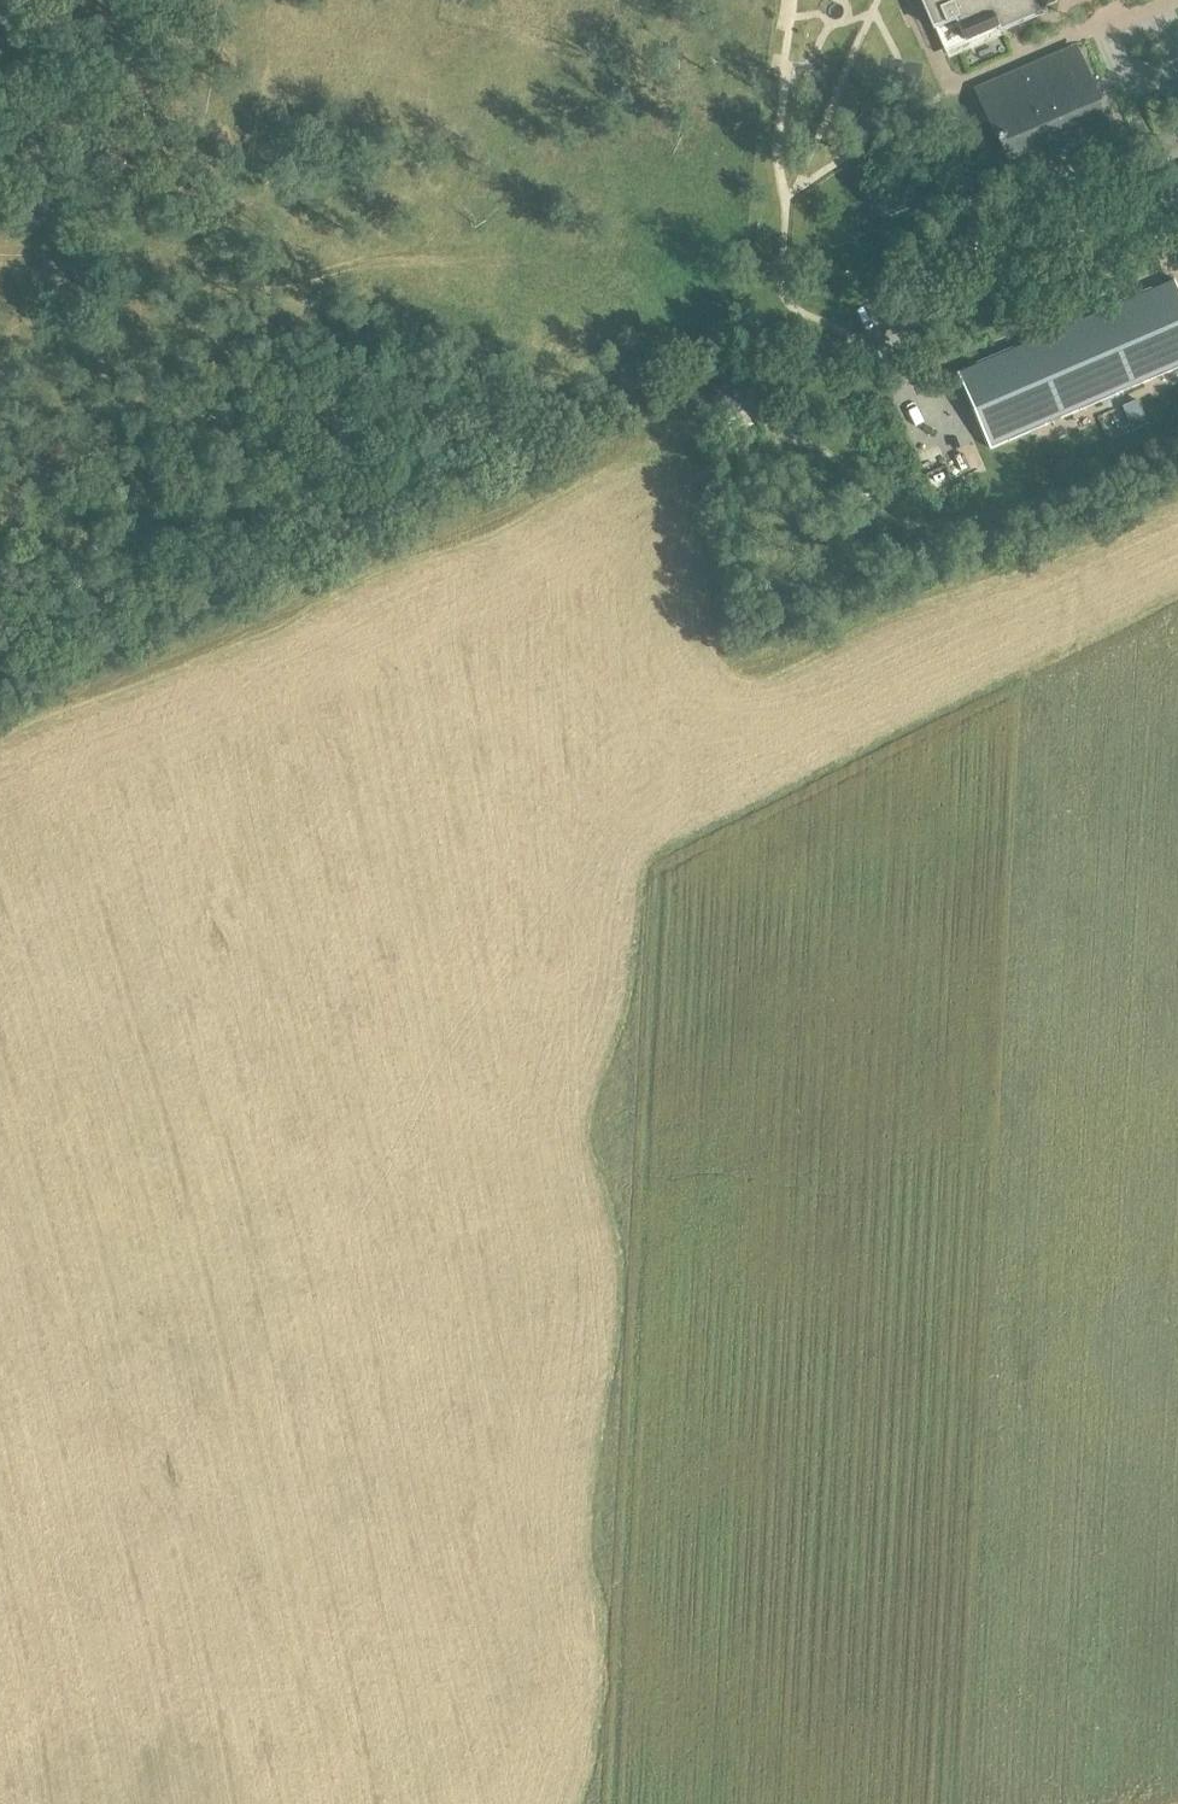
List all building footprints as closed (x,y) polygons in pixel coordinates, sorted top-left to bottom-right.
[(934,28),(935,28),(956,19),(966,41),(998,27),(1000,31),(1001,31),(1045,12),(1043,7),(1054,3),(1053,0),(922,0),(934,28)] [(1076,50),(1017,75),(1021,83),(982,99),(1008,158),(1104,116),(1076,50)] [(1174,280),(958,373),(991,448),(1177,367),(1177,289),(1174,280)] [(983,325),(1000,316),(987,291),(970,300),(983,325)]
